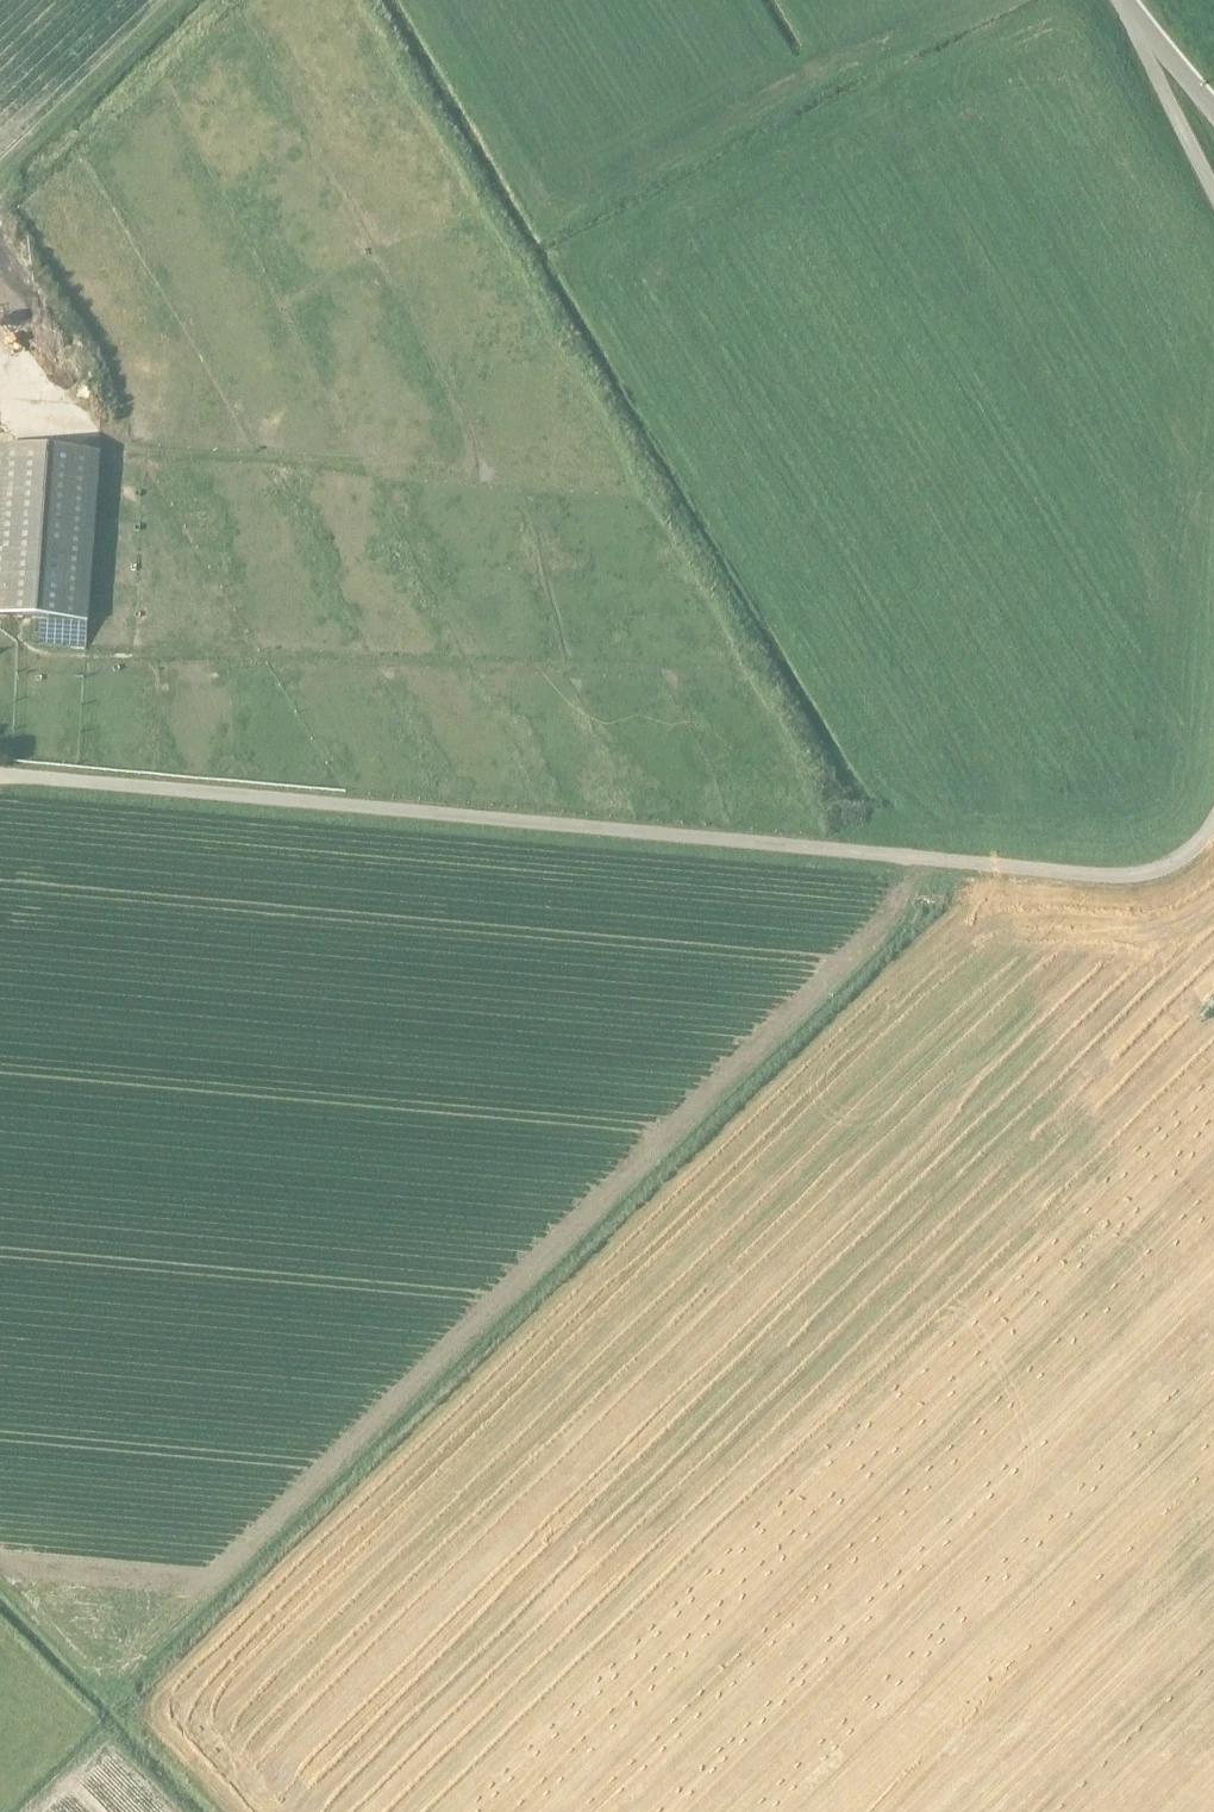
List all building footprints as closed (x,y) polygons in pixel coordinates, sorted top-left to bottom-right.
[(87,624),(99,455),(0,448),(0,618),(87,624)] [(131,566),(130,555),(106,557),(106,567),(131,566)]
